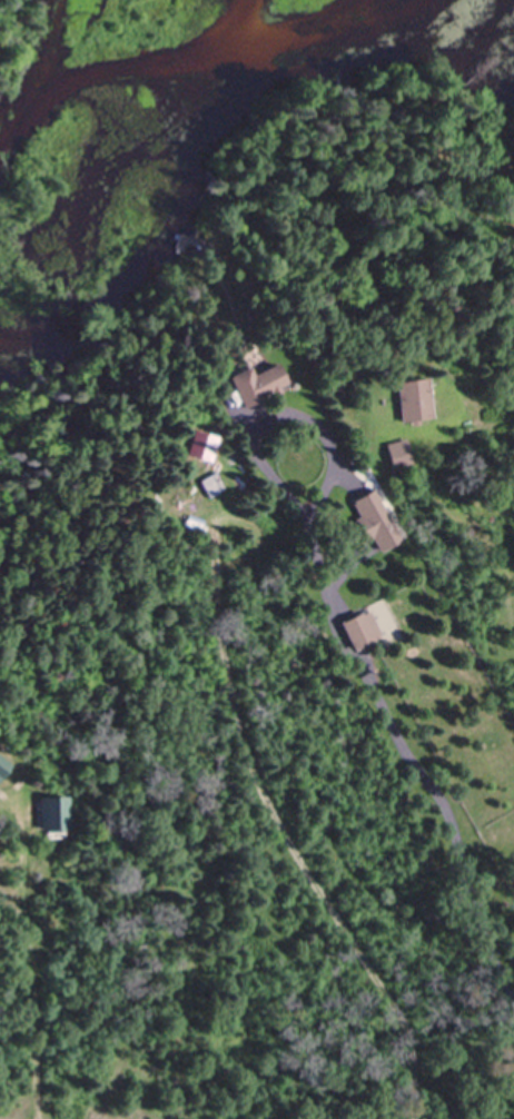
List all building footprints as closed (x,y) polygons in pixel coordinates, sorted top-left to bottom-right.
[(223,370),(239,403),(285,379),(275,360),(250,373),(245,360),(223,370)] [(391,378),(395,414),(428,410),(424,374),(391,378)] [(379,438),(387,465),(407,459),(399,433),(379,438)] [(192,474),(204,493),(221,482),(210,463),(192,474)] [(365,482),(395,533),(373,546),(343,495),(365,482)] [(352,643),(375,630),(358,602),(335,615),(352,643)] [(12,764),(0,755),(0,781),(12,764)] [(33,790),(32,821),(65,822),(66,791),(33,790)]
